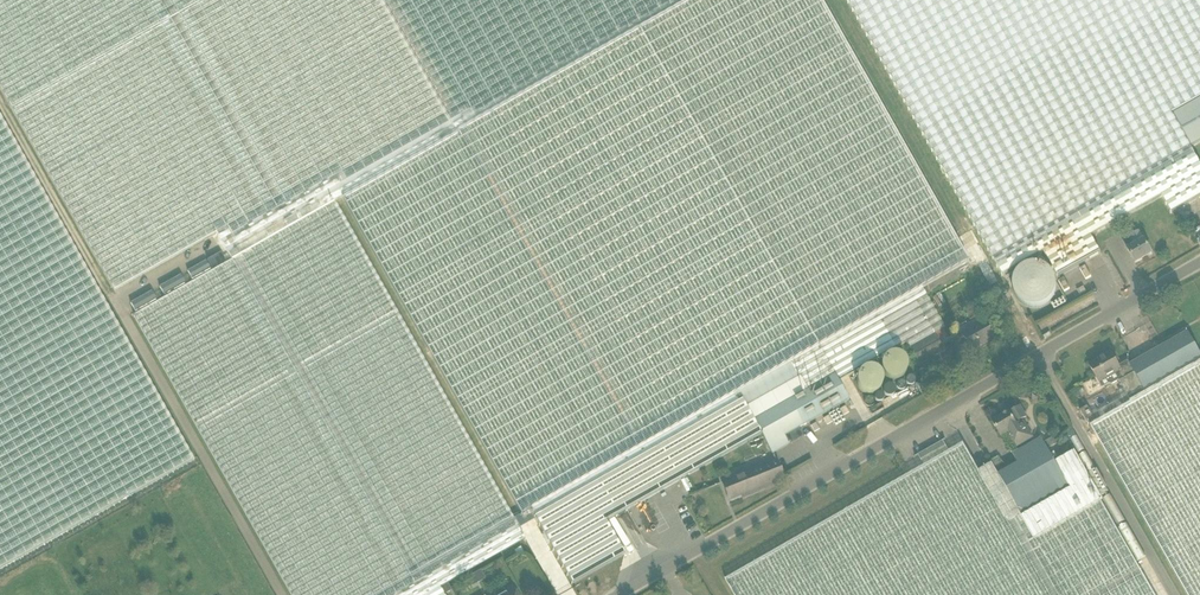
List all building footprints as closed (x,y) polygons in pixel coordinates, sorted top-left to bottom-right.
[(11,109),(114,291),(216,233),(232,260),(688,0),(0,0),(0,88),(11,109)] [(134,316),(291,594),(381,594),(514,520),(520,516),(635,452),(893,306),(965,265),(815,0),(693,0),(232,260),(134,316)] [(1167,123),(1097,0),(843,0),(1001,280),(1044,256),(1057,281),(1100,257),(1091,241),(1163,201),(1172,217),(1199,201),(1199,167),(1191,152),(1187,144),(1184,146),(1182,143),(1179,145),(1167,123)] [(1173,120),(1199,104),(1199,0),(1097,0),(1167,123),(1173,120)] [(1182,143),(1184,146),(1187,144),(1191,152),(1199,147),(1199,104),(1173,120),(1167,123),(1179,145),(1182,143)] [(194,460),(0,116),(0,569),(194,460)] [(1140,231),(1130,236),(1122,241),(1135,263),(1152,254),(1140,231)] [(223,252),(200,266),(203,273),(227,260),(223,252)] [(635,452),(520,516),(528,530),(538,525),(572,585),(625,555),(606,522),(615,517),(644,501),(691,474),(761,434),(772,454),(788,444),(784,436),(848,400),(837,381),(906,342),(919,365),(944,351),(935,335),(945,329),(926,296),(968,272),(965,265),(893,306),(635,452)] [(190,272),(167,285),(170,293),(194,280),(190,272)] [(155,291),(132,304),(136,312),(159,298),(155,291)] [(995,338),(986,322),(964,335),(973,351),(995,338)] [(1121,381),(1119,382),(1130,400),(1199,360),(1199,354),(1187,332),(1131,365),(1135,373),(1121,381)] [(1116,373),(1121,381),(1135,373),(1131,365),(1128,360),(1118,366),(1111,354),(1090,366),(1099,383),(1116,373)] [(1091,428),(1187,594),(1199,594),(1199,366),(1091,428)] [(845,406),(840,409),(843,415),(848,412),(845,406)] [(992,422),(998,431),(1001,436),(1009,432),(1018,446),(1028,440),(1019,425),(1023,422),(1021,419),(1027,416),(1020,406),(1011,412),(1012,414),(1010,415),(1008,412),(992,422)] [(1088,424),(1095,420),(1088,407),(1080,411),(1088,424)] [(828,416),(823,418),(827,424),(831,422),(828,416)] [(815,423),(811,426),(814,432),(819,429),(815,423)] [(1044,443),(1041,439),(1013,455),(1018,464),(998,475),(992,465),(979,472),(963,445),(725,580),(734,594),(1154,594),(1101,502),(1103,501),(1075,451),(1055,463),(1047,449),(1056,444),(1053,438),(1044,443)] [(776,461),(722,482),(729,500),(744,495),(745,497),(785,481),(776,461)] [(381,594),(444,594),(440,588),(446,584),(525,540),(514,520),(381,594)] [(446,584),(440,588),(444,594),(450,592),(446,584)]
